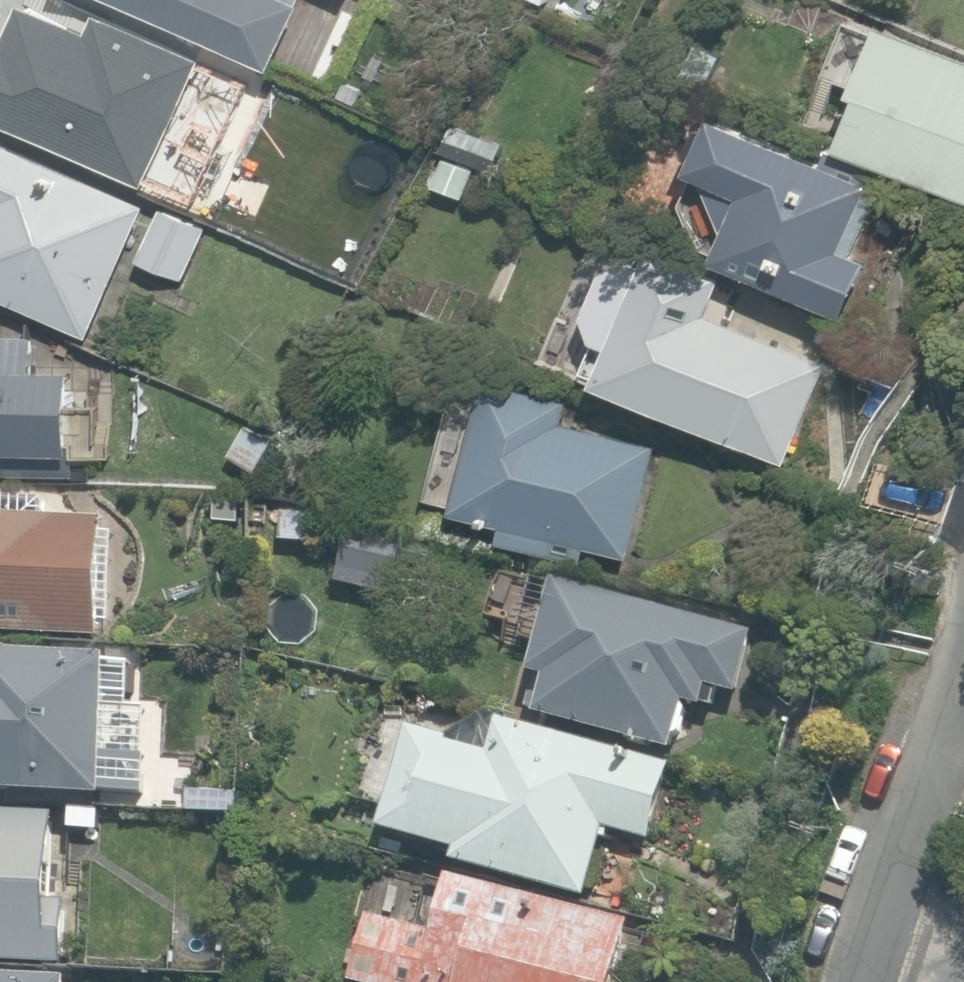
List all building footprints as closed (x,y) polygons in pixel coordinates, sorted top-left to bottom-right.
[(23,0),(8,0),(0,21),(0,125),(152,183),(196,67),(23,0)] [(271,73),(303,0),(103,0),(271,73)] [(526,11),(531,0),(503,0),(526,11)] [(963,201),(963,67),(882,36),(838,152),(963,201)] [(689,187),(701,192),(724,234),(712,265),(846,318),(869,262),(851,255),(879,185),(715,121),(689,187)] [(0,146),(0,295),(92,333),(145,206),(0,146)] [(206,234),(159,210),(132,262),(179,286),(206,234)] [(647,270),(596,386),(786,470),(838,353),(647,270)] [(0,333),(0,452),(77,460),(90,343),(0,333)] [(461,518),(502,527),(498,544),(581,562),(585,546),(628,555),(653,440),(587,425),(591,408),(490,385),(461,518)] [(0,502),(0,643),(85,647),(92,507),(0,502)] [(527,717),(668,758),(681,712),(707,720),(715,693),(732,699),(749,639),(565,586),(527,717)] [(94,807),(99,663),(0,660),(0,804),(94,807)] [(487,757),(410,737),(385,835),(461,855),(457,870),(586,904),(604,835),(645,846),(666,769),(496,724),(487,757)] [(0,816),(0,960),(60,961),(61,816),(0,816)] [(451,882),(444,911),(375,894),(354,981),(612,981),(626,925),(451,882)]
